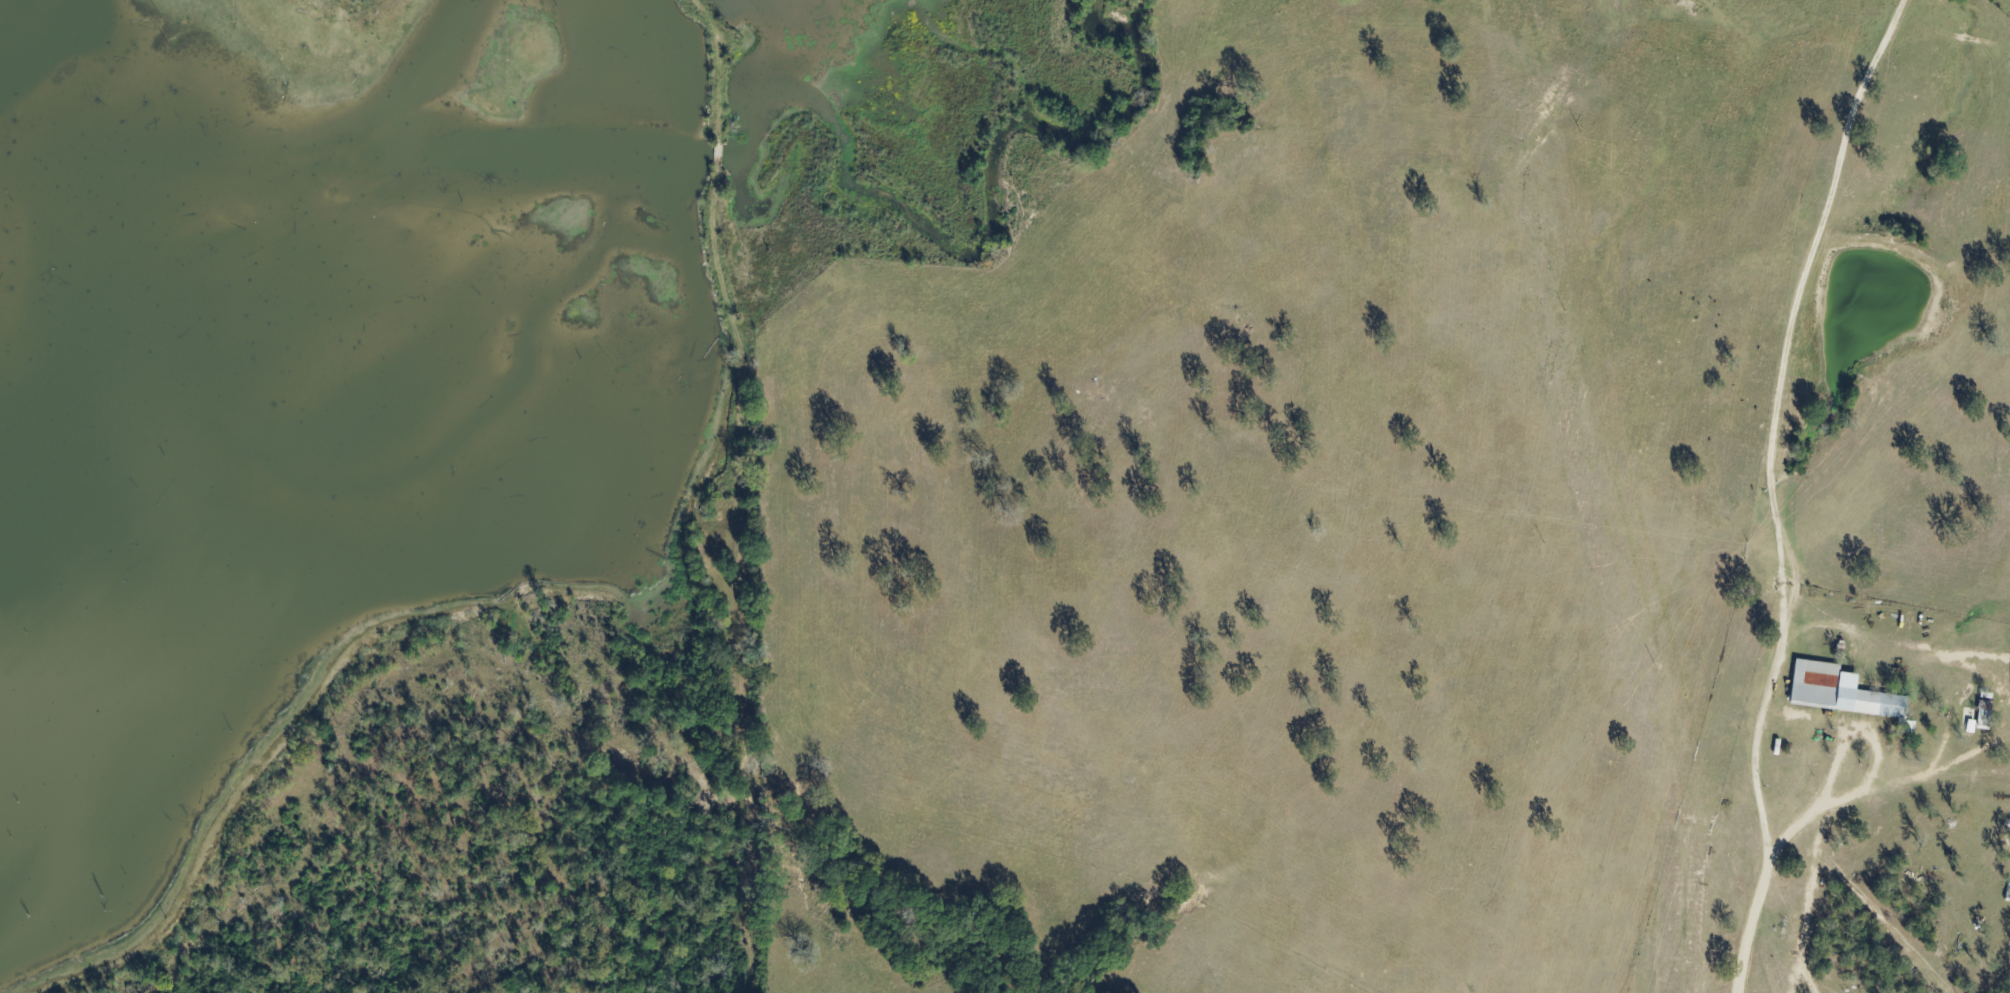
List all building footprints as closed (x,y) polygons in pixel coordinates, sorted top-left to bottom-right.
[(1835,685),(1838,663),(1793,657),(1787,704),(1913,721),(1913,720),(1901,718),(1905,694),(1835,685)]
